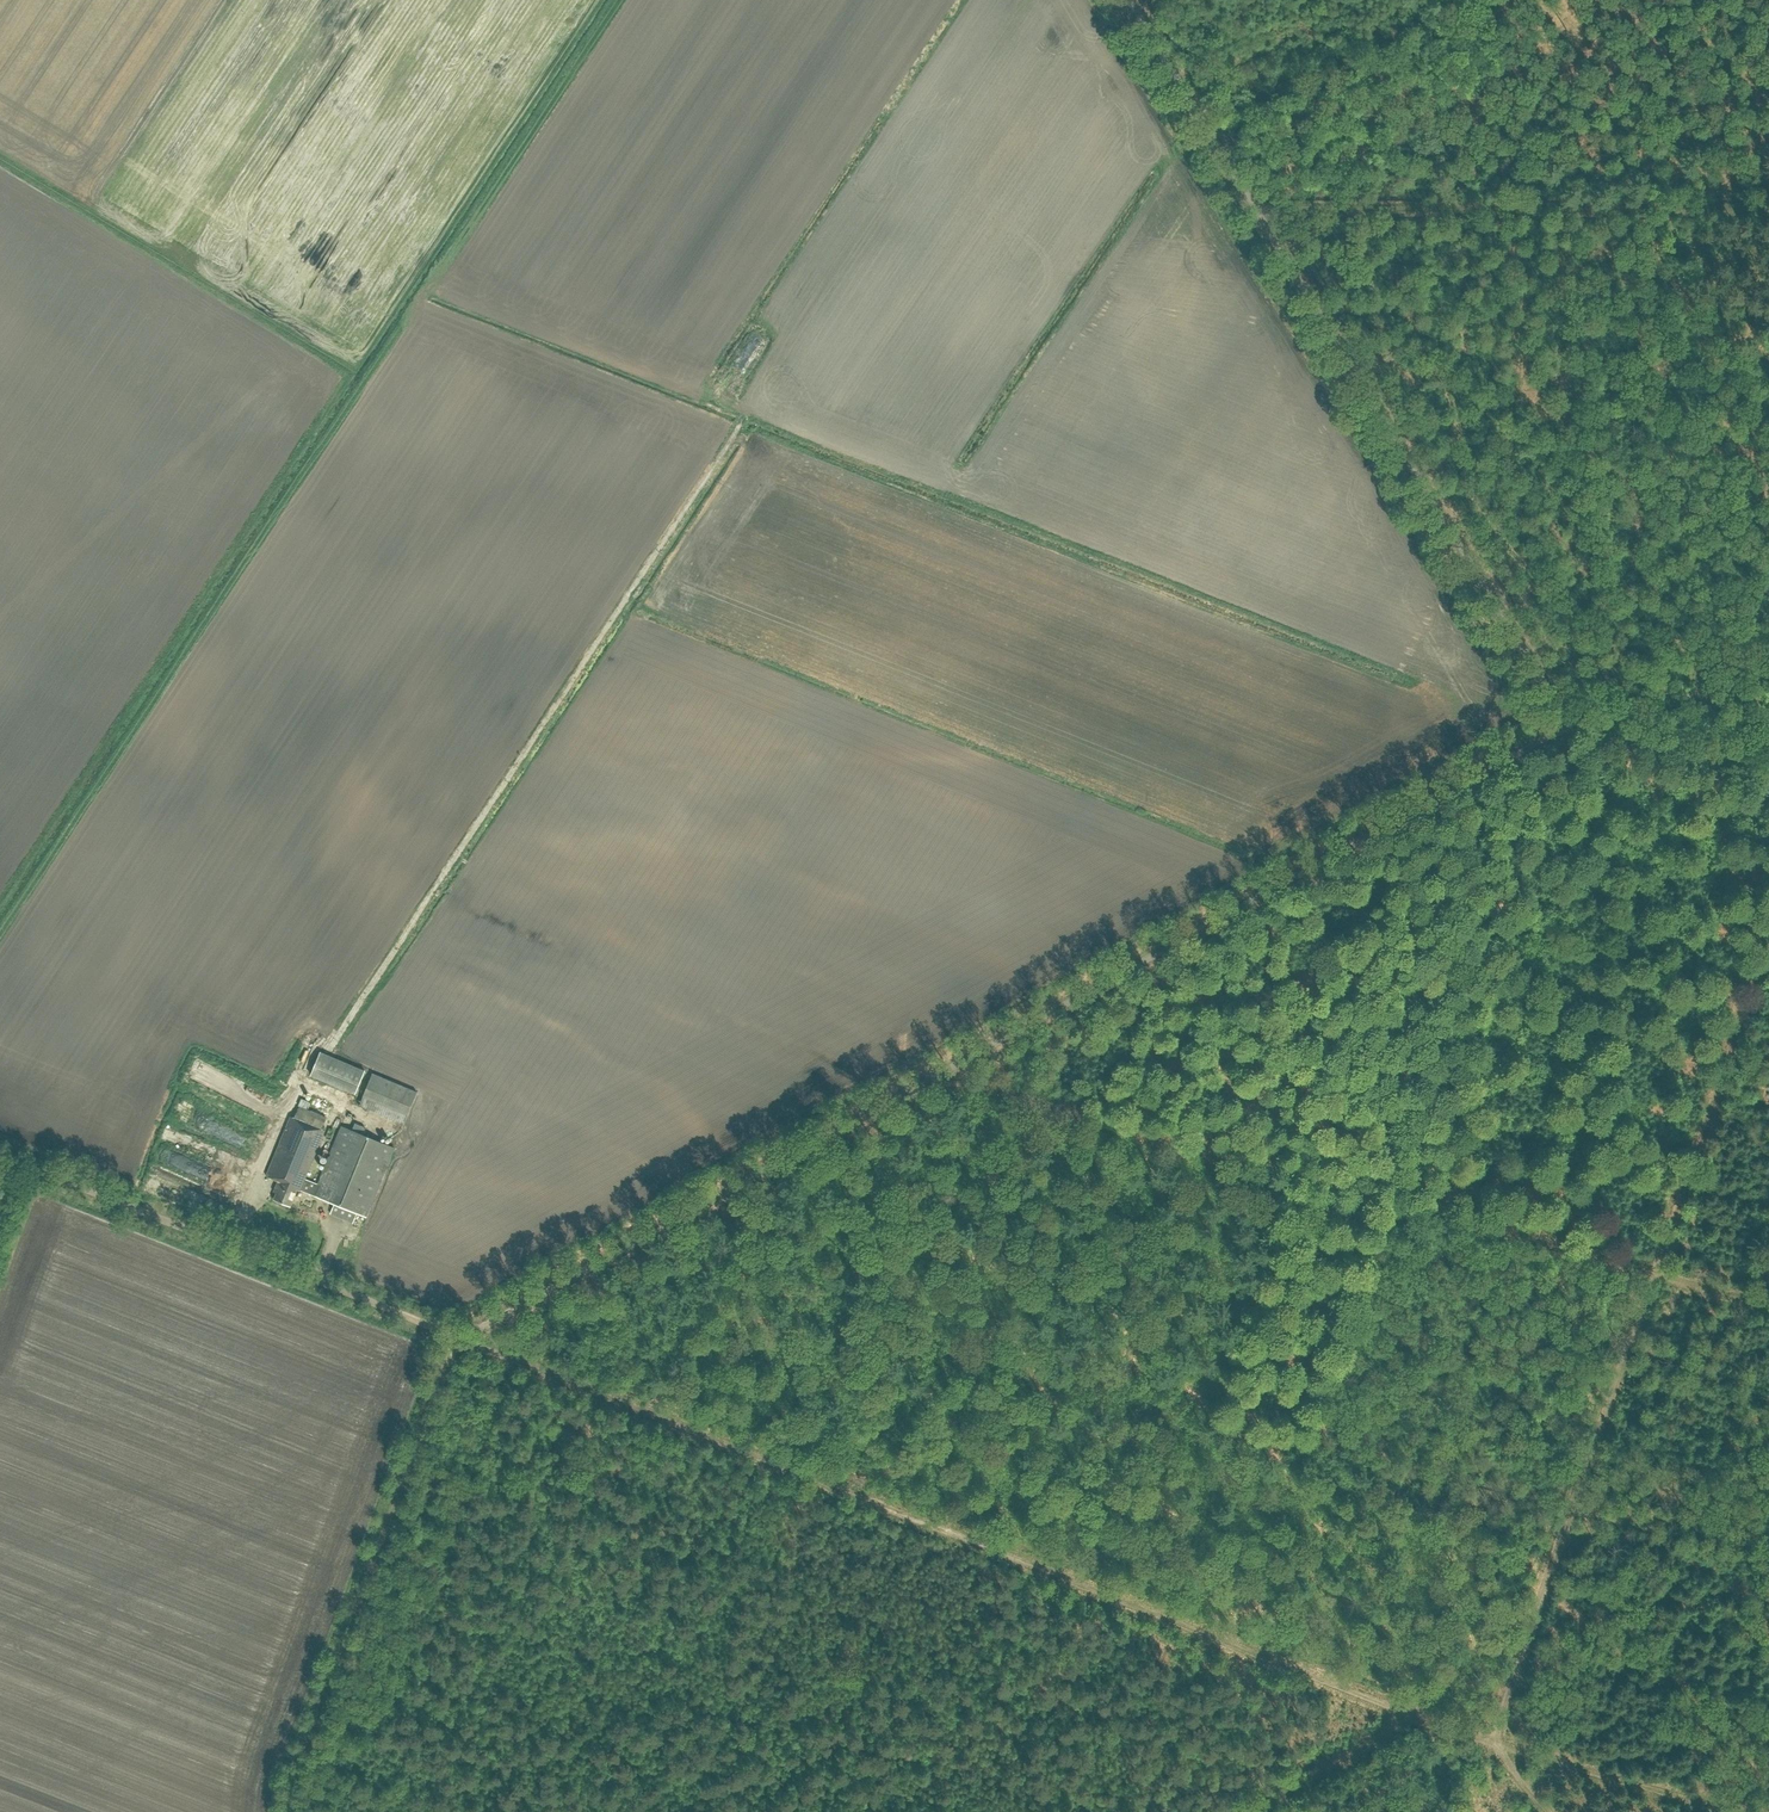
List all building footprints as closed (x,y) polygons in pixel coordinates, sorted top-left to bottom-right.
[(1304,983),(1303,966),(1288,967),(1289,984),(1304,983)] [(365,1070),(320,1051),(309,1075),(355,1094),(365,1070)] [(197,1059),(190,1074),(206,1082),(213,1067),(197,1059)] [(417,1091),(372,1073),(359,1105),(404,1124),(417,1091)] [(196,1129),(202,1120),(188,1111),(182,1119),(196,1129)] [(393,1147),(342,1126),(318,1184),(305,1179),(325,1130),(291,1116),(266,1176),(281,1182),(274,1200),(290,1207),(297,1189),(365,1217),(393,1147)] [(182,1199),(184,1189),(157,1182),(155,1187),(164,1190),(162,1194),(182,1199)] [(1528,1183),(1518,1183),(1518,1201),(1528,1201),(1528,1183)]
